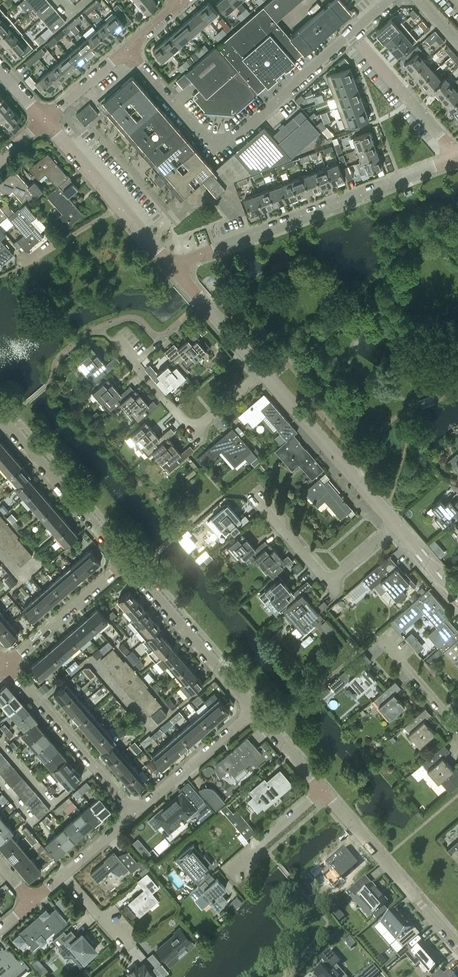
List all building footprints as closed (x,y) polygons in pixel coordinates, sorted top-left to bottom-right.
[(44,0),(35,0),(29,5),(33,9),(44,0)] [(50,3),(47,0),(44,0),(33,9),(37,14),(50,3)] [(100,3),(97,0),(95,0),(91,4),(94,8),(100,3)] [(153,0),(135,0),(146,13),(156,4),(153,0)] [(235,5),(231,0),(219,0),(217,2),(226,13),(235,5)] [(263,6),(276,21),(300,0),(269,0),(263,6)] [(208,21),(217,13),(207,2),(198,9),(208,21)] [(340,6),(336,10),(329,2),(289,36),(303,52),(304,53),(313,45),(343,19),(341,16),(346,13),(340,6)] [(41,18),(54,7),(50,3),(37,14),(41,18)] [(119,13),(122,9),(116,3),(113,6),(119,13)] [(88,14),(94,8),(91,4),(84,10),(88,14)] [(303,52),(289,36),(276,21),(263,6),(217,45),(257,92),(303,52)] [(45,22),(57,11),(54,7),(41,18),(45,22)] [(250,12),(249,11),(246,7),(241,11),(245,16),(250,12)] [(132,20),(128,16),(122,9),(119,13),(124,19),(122,20),(126,25),(132,20)] [(199,28),(208,21),(198,9),(189,17),(199,28)] [(49,27),(62,16),(57,11),(45,22),(49,27)] [(241,20),(245,16),(241,11),(237,15),(241,20)] [(115,32),(124,24),(114,13),(105,21),(115,32)] [(14,24),(5,14),(1,18),(0,19),(0,35),(9,27),(9,28),(14,24)] [(395,14),(376,30),(383,39),(402,23),(395,14)] [(75,25),(81,20),(77,15),(71,20),(75,25)] [(53,31),(65,20),(62,16),(49,27),(53,31)] [(190,36),(199,28),(189,17),(180,25),(190,36)] [(69,31),(75,25),(71,20),(65,26),(69,31)] [(106,40),(115,32),(105,21),(96,29),(106,40)] [(402,23),(383,39),(390,47),(409,31),(402,23)] [(180,44),(190,36),(180,25),(171,33),(180,44)] [(9,28),(9,27),(0,35),(0,39),(6,46),(17,37),(9,28)] [(49,27),(41,34),(44,38),(53,31),(49,27)] [(227,32),(226,31),(223,28),(218,32),(222,36),(227,32)] [(96,48),(106,40),(96,29),(86,37),(96,48)] [(443,40),(437,34),(434,30),(429,35),(432,39),(434,37),(440,44),(443,40)] [(57,41),(63,35),(60,31),(53,37),(57,41)] [(409,31),(390,47),(397,55),(416,39),(409,31)] [(217,40),(222,36),(218,32),(213,36),(217,40)] [(171,52),(180,44),(171,33),(162,41),(171,52)] [(25,38),(21,41),(17,37),(6,46),(15,56),(20,51),(23,54),(32,46),(25,38)] [(50,46),(57,41),(53,37),(47,42),(50,46)] [(87,56),(96,48),(86,37),(77,45),(87,56)] [(162,60),(171,52),(162,41),(153,49),(162,60)] [(204,52),(208,48),(204,44),(200,48),(204,52)] [(417,52),(422,48),(419,44),(405,55),(408,59),(403,63),(412,73),(425,62),(417,52)] [(78,65),(87,56),(77,45),(68,53),(78,65)] [(234,112),(256,93),(216,45),(176,79),(183,88),(192,81),(199,89),(192,95),(205,110),(212,111),(216,107),(223,108),(226,112),(234,112)] [(450,56),(454,53),(448,46),(444,49),(450,56)] [(36,59),(44,52),(40,47),(32,54),(36,59)] [(199,56),(204,52),(200,48),(195,52),(199,56)] [(68,73),(78,65),(68,53),(58,62),(68,73)] [(457,61),(457,58),(454,53),(450,56),(445,60),(447,63),(451,60),(454,64),(457,61)] [(28,66),(36,59),(32,54),(24,61),(28,66)] [(344,57),(338,62),(344,69),(350,63),(344,57)] [(186,59),(177,67),(180,71),(181,72),(190,64),(186,59)] [(59,81),(68,73),(58,62),(49,70),(59,81)] [(420,82),(433,71),(425,62),(412,73),(420,82)] [(349,67),(326,75),(330,86),(353,78),(349,67)] [(49,89),(59,81),(49,70),(40,78),(40,79),(35,83),(39,88),(41,87),(41,88),(45,85),(49,89)] [(441,80),(433,71),(420,82),(428,92),(432,89),(432,88),(441,80)] [(184,194),(202,178),(213,169),(132,75),(103,100),(184,194)] [(440,98),(453,87),(444,77),(441,80),(432,88),(432,89),(440,98)] [(353,78),(330,86),(334,96),(357,88),(353,78)] [(457,98),(457,93),(453,87),(440,98),(448,107),(457,98)] [(357,88),(334,96),(338,107),(361,98),(357,88)] [(321,94),(314,97),(316,102),(323,100),(321,94)] [(11,108),(3,98),(0,101),(0,117),(0,118),(11,108)] [(361,98),(338,107),(341,117),(364,108),(361,98)] [(457,115),(457,98),(448,107),(456,117),(457,115)] [(85,125),(99,113),(89,103),(76,115),(85,125)] [(15,121),(20,117),(11,108),(0,118),(8,126),(5,129),(9,134),(19,126),(15,121)] [(364,108),(341,117),(345,126),(368,118),(364,108)] [(291,157),(319,132),(300,110),(271,135),(290,157),(291,157)] [(290,157),(271,135),(263,126),(214,169),(213,169),(202,178),(216,194),(233,179),(290,157)] [(356,150),(372,144),(368,132),(352,138),(356,150)] [(361,161),(377,155),(372,144),(356,150),(361,161)] [(63,190),(73,181),(48,152),(29,168),(33,173),(31,175),(34,179),(36,181),(39,178),(38,177),(44,171),(57,186),(58,184),(63,190)] [(365,173),(381,167),(377,155),(361,161),(365,173)] [(331,184),(343,180),(337,164),(325,168),(331,184)] [(346,180),(352,178),(347,166),(342,168),(346,180)] [(320,189),(331,184),(325,168),(314,172),(320,189)] [(34,179),(28,184),(15,169),(0,182),(0,188),(1,190),(0,191),(0,194),(3,198),(6,194),(5,194),(11,188),(24,202),(24,203),(26,201),(35,193),(37,194),(43,189),(36,181),(34,179)] [(308,193),(320,189),(314,172),(302,177),(308,193)] [(160,186),(166,181),(160,173),(154,178),(160,186)] [(296,197),(308,193),(302,177),(290,181),(296,197)] [(69,196),(78,187),(73,181),(63,190),(58,184),(57,186),(47,194),(63,212),(56,218),(65,228),(83,212),(69,196)] [(284,202),(296,197),(290,181),(278,186),(284,202)] [(273,206),(284,202),(278,186),(267,190),(273,206)] [(261,211),(273,206),(267,190),(255,194),(261,211)] [(250,215),(261,211),(255,194),(244,199),(250,215)] [(0,206),(0,221),(7,215),(8,216),(14,211),(6,201),(0,206)] [(37,214),(26,201),(24,203),(24,202),(14,211),(8,216),(24,235),(18,240),(14,243),(18,248),(22,245),(26,250),(44,235),(31,219),(37,214)] [(14,254),(0,238),(0,265),(14,254)] [(174,343),(165,351),(173,360),(184,373),(192,366),(192,365),(196,361),(201,368),(217,355),(204,340),(200,343),(196,339),(198,337),(195,333),(182,344),(183,346),(179,349),(174,343)] [(115,356),(106,364),(91,347),(86,351),(88,353),(77,362),(83,368),(81,369),(89,378),(91,377),(95,382),(119,361),(115,356)] [(184,374),(184,373),(173,360),(158,373),(154,368),(148,373),(164,391),(169,387),(170,389),(180,381),(178,379),(184,374)] [(120,402),(125,398),(134,390),(130,385),(121,394),(107,378),(92,391),(98,397),(96,399),(104,408),(106,407),(110,411),(120,402)] [(137,422),(152,409),(135,389),(134,390),(125,398),(120,402),(125,407),(124,409),(132,418),(133,417),(137,422)] [(271,400),(270,401),(264,394),(255,402),(255,401),(242,412),(253,425),(269,412),(280,425),(277,428),(287,440),(288,438),(289,439),(294,434),(298,431),(271,400)] [(163,433),(159,437),(146,422),(131,435),(136,441),(134,443),(142,452),(144,451),(148,455),(152,451),(168,438),(163,433)] [(241,436),(245,432),(238,425),(234,428),(241,436)] [(207,449),(197,457),(204,465),(221,450),(235,465),(253,450),(249,445),(234,429),(225,437),(209,451),(207,449)] [(324,469),(305,447),(294,434),(289,439),(288,438),(287,440),(276,449),(292,468),(299,462),(313,478),(324,469)] [(169,471),(185,458),(168,438),(152,451),(157,457),(156,458),(164,468),(166,466),(169,471)] [(13,456),(5,446),(0,450),(0,465),(1,466),(13,456)] [(457,453),(448,461),(456,470),(457,468),(457,454),(457,453)] [(9,476),(21,465),(13,456),(1,466),(9,476)] [(254,466),(260,460),(257,457),(251,462),(254,466)] [(261,471),(265,468),(260,463),(256,466),(261,471)] [(28,477),(30,475),(21,465),(9,476),(18,485),(28,477)] [(36,486),(28,477),(18,485),(15,487),(24,497),(36,486)] [(328,479),(324,483),(320,477),(304,491),(318,506),(325,500),(341,518),(353,508),(328,479)] [(32,506),(44,496),(36,486),(24,497),(32,506)] [(40,516),(52,505),(44,496),(32,506),(40,516)] [(444,503),(440,499),(431,507),(439,516),(434,520),(442,529),(452,521),(448,517),(452,513),(456,517),(457,516),(457,500),(453,504),(449,499),(444,503)] [(212,517),(208,521),(213,527),(216,524),(224,533),(225,532),(230,537),(245,524),(226,502),(221,506),(223,508),(212,517)] [(49,525),(61,515),(52,505),(40,516),(49,525)] [(3,549),(5,548),(20,565),(32,555),(17,537),(18,536),(0,515),(0,545),(3,549)] [(57,535),(69,524),(61,515),(49,525),(57,535)] [(65,545),(77,534),(69,524),(57,535),(65,545)] [(255,557),(260,553),(243,533),(227,547),(232,552),(231,553),(239,563),(240,562),(244,566),(255,557)] [(276,573),(287,563),(270,544),(260,553),(255,557),(260,562),(258,564),(267,573),(268,572),(272,577),(276,573)] [(97,546),(92,551),(98,558),(104,553),(97,546)] [(208,547),(201,554),(204,558),(212,551),(208,547)] [(91,570),(101,561),(98,558),(92,551),(90,549),(81,557),(91,570)] [(406,571),(404,573),(389,556),(363,579),(371,588),(374,586),(381,593),(386,589),(397,602),(406,594),(401,588),(409,582),(414,587),(417,584),(406,571)] [(82,578),(91,570),(81,557),(71,566),(82,578)] [(72,586),(82,578),(71,566),(61,574),(72,586)] [(276,573),(272,577),(276,581),(280,577),(276,573)] [(62,594),(72,586),(61,574),(52,582),(62,594)] [(286,574),(282,577),(294,590),(297,587),(286,574)] [(265,590),(259,595),(276,615),(282,610),(287,606),(297,596),(302,593),(311,584),(307,579),(297,587),(294,590),(293,591),(280,577),(276,581),(265,590)] [(53,603),(62,594),(52,582),(42,591),(53,603)] [(429,588),(394,619),(403,630),(424,612),(437,626),(427,634),(438,646),(438,645),(451,634),(452,634),(457,629),(447,617),(448,616),(448,615),(448,614),(448,612),(448,611),(447,610),(446,609),(429,588)] [(125,608),(136,599),(128,590),(117,599),(125,608)] [(43,611),(53,603),(42,591),(33,599),(43,611)] [(324,608),(320,603),(315,608),(302,593),(297,596),(282,610),(303,634),(323,617),(319,612),(324,608)] [(34,619),(43,611),(33,599),(23,607),(34,619)] [(133,618),(144,608),(136,599),(125,608),(133,617),(133,618)] [(98,628),(107,620),(97,608),(87,616),(98,628)] [(138,629),(151,617),(144,608),(133,618),(133,617),(130,620),(138,629)] [(112,610),(108,614),(112,619),(117,615),(112,610)] [(10,623),(2,613),(0,615),(0,632),(10,623)] [(88,637),(98,628),(87,616),(77,625),(88,637)] [(156,628),(159,626),(151,617),(138,629),(145,638),(156,628)] [(330,625),(325,619),(321,623),(326,629),(330,625)] [(18,633),(10,623),(0,632),(0,636),(6,643),(18,633)] [(78,645),(88,637),(77,625),(68,633),(78,645)] [(145,638),(142,641),(147,646),(145,648),(148,651),(153,647),(164,637),(156,628),(145,638)] [(69,654),(78,645),(68,633),(58,641),(69,654)] [(427,658),(430,663),(443,651),(445,650),(454,660),(457,657),(457,658),(457,638),(456,640),(452,634),(451,634),(438,645),(440,647),(427,658)] [(155,660),(172,646),(164,637),(153,647),(148,651),(155,660)] [(59,662),(69,654),(58,641),(49,650),(59,662)] [(119,646),(126,654),(130,651),(122,642),(119,646)] [(421,644),(416,648),(422,655),(427,650),(421,644)] [(169,665),(180,655),(172,646),(155,660),(163,670),(169,665)] [(125,659),(123,661),(112,648),(100,658),(111,671),(110,672),(132,698),(134,697),(149,715),(161,704),(146,687),(147,686),(125,659)] [(50,670),(59,662),(49,650),(39,658),(50,670)] [(364,666),(371,660),(365,654),(330,685),(336,691),(349,679),(360,692),(375,678),(364,666)] [(177,674),(187,664),(180,655),(169,665),(177,674)] [(40,679),(50,670),(39,658),(30,666),(40,679)] [(184,683),(195,673),(187,664),(177,674),(184,683)] [(192,692),(203,682),(195,673),(184,683),(192,692)] [(394,692),(401,686),(396,680),(374,699),(379,705),(379,706),(390,718),(405,705),(394,692)] [(156,682),(152,685),(157,690),(161,687),(156,682)] [(14,692),(6,683),(0,689),(0,700),(2,703),(14,692)] [(44,683),(38,688),(43,694),(49,689),(44,683)] [(62,703),(74,693),(65,683),(53,693),(62,703)] [(10,712),(22,701),(14,692),(2,703),(8,709),(10,712)] [(70,713),(82,702),(74,693),(62,703),(70,713)] [(165,701),(172,708),(176,705),(169,697),(165,701)] [(219,718),(229,710),(218,698),(209,706),(219,718)] [(18,721),(30,710),(22,701),(10,712),(18,721)] [(78,722),(90,712),(82,702),(70,713),(78,722)] [(157,721),(166,713),(160,706),(151,714),(157,721)] [(209,726),(219,718),(209,706),(199,714),(209,726)] [(424,720),(431,714),(426,707),(404,726),(409,732),(420,745),(435,732),(424,720)] [(35,721),(37,719),(30,710),(18,721),(25,729),(35,721)] [(87,732),(98,721),(90,712),(78,722),(87,732)] [(200,735),(209,726),(199,714),(190,723),(200,735)] [(29,742),(43,730),(35,721),(25,729),(22,733),(29,742)] [(95,741),(107,731),(98,721),(87,732),(95,741)] [(5,731),(9,728),(5,723),(1,726),(5,731)] [(190,743),(200,735),(190,723),(180,731),(190,743)] [(10,737),(14,733),(9,728),(5,731),(10,737)] [(160,728),(154,734),(158,738),(165,732),(160,728)] [(37,750),(51,739),(43,730),(29,742),(37,750)] [(113,742),(115,740),(107,731),(95,741),(103,751),(113,742)] [(181,751),(190,743),(180,731),(170,739),(181,751)] [(235,775),(261,752),(247,736),(216,763),(215,766),(215,769),(219,776),(228,768),(235,775)] [(45,759),(58,748),(51,739),(37,750),(45,759)] [(171,759),(181,751),(170,739),(161,747),(171,759)] [(15,749),(18,746),(13,740),(9,743),(15,749)] [(109,763),(121,752),(113,742),(103,751),(101,753),(109,763)] [(449,750),(444,744),(423,762),(428,768),(427,769),(438,782),(440,780),(449,792),(457,784),(457,769),(456,766),(454,768),(443,756),(449,750)] [(161,767),(171,759),(161,747),(151,756),(161,767)] [(52,768),(66,756),(58,748),(45,759),(52,768)] [(117,772),(129,762),(121,752),(109,763),(117,772)] [(60,777),(74,765),(66,756),(52,768),(60,777)] [(10,763),(6,758),(0,763),(0,771),(10,763)] [(156,766),(151,760),(147,764),(152,770),(156,766)] [(126,782),(138,771),(129,762),(117,772),(126,782)] [(14,767),(10,763),(0,771),(0,772),(3,776),(14,767)] [(68,786),(81,774),(74,765),(60,777),(68,786)] [(7,781),(18,772),(14,767),(3,776),(7,781)] [(254,794),(248,800),(258,811),(263,806),(265,807),(292,783),(280,770),(265,784),(262,781),(251,791),(254,794)] [(134,791),(146,781),(138,771),(126,782),(134,791)] [(11,785),(22,777),(18,772),(7,781),(11,785)] [(15,790),(26,781),(22,777),(11,785),(15,790)] [(19,794),(30,786),(26,781),(15,790),(19,794)] [(90,786),(86,782),(85,781),(77,788),(81,793),(90,786)] [(205,784),(206,786),(207,788),(202,792),(199,789),(216,809),(225,801),(224,801),(223,802),(223,801),(219,798),(212,793),(210,792),(207,788),(206,786),(206,784),(205,784)] [(23,799),(34,790),(30,786),(19,794),(23,799)] [(77,797),(81,793),(77,788),(73,792),(77,797)] [(204,800),(194,789),(185,797),(181,793),(163,809),(162,808),(149,820),(154,827),(161,822),(171,833),(186,820),(184,818),(204,800)] [(27,803),(37,795),(34,790),(23,799),(27,803)] [(31,808),(41,799),(37,795),(27,803),(31,808)] [(101,816),(111,808),(99,795),(90,804),(101,816)] [(35,813),(45,804),(41,799),(31,808),(35,813)] [(63,808),(69,804),(65,799),(60,804),(63,808)] [(39,817),(49,808),(45,804),(35,813),(39,817)] [(58,813),(63,808),(60,804),(54,809),(58,813)] [(92,824),(101,816),(90,804),(81,811),(92,824)] [(206,818),(213,811),(208,805),(201,811),(206,818)] [(243,826),(248,822),(238,810),(232,814),(236,818),(232,821),(239,829),(242,826),(243,826)] [(418,810),(414,813),(419,818),(423,815),(418,810)] [(83,832),(92,824),(81,811),(72,819),(83,832)] [(45,824),(51,819),(47,815),(41,820),(45,824)] [(74,840),(83,832),(72,819),(63,827),(74,840)] [(12,830),(4,821),(0,825),(0,841),(10,832),(12,830)] [(26,834),(30,831),(25,826),(21,829),(26,834)] [(66,847),(74,840),(63,827),(54,834),(66,847)] [(30,840),(34,836),(30,831),(26,834),(30,840)] [(18,841),(10,832),(0,841),(0,846),(5,852),(18,841)] [(56,855),(66,847),(54,834),(45,842),(56,855)] [(447,850),(457,862),(457,840),(447,850)] [(13,861),(25,850),(18,841),(5,852),(13,861)] [(41,853),(46,849),(42,844),(37,849),(41,853)] [(193,844),(177,858),(195,879),(194,880),(198,885),(210,874),(206,869),(211,865),(193,844)] [(149,855),(142,847),(138,851),(144,859),(149,855)] [(49,862),(54,858),(46,849),(41,853),(46,859),(40,865),(43,868),(49,863),(49,862)] [(21,870),(33,859),(25,850),(13,861),(21,870)] [(119,876),(129,868),(114,851),(107,856),(108,857),(91,873),(98,881),(110,871),(119,876)] [(335,877),(353,863),(343,851),(321,869),(317,865),(309,871),(315,877),(320,873),(331,886),(338,880),(335,877)] [(29,879),(41,868),(33,859),(21,870),(29,879)] [(142,876),(148,870),(139,859),(131,866),(134,870),(139,865),(143,869),(139,872),(142,876)] [(151,892),(158,886),(146,872),(137,880),(145,889),(129,902),(140,914),(156,899),(151,892)] [(211,874),(190,893),(195,898),(195,899),(200,894),(218,910),(218,909),(227,900),(220,891),(225,887),(217,878),(215,880),(211,874)] [(386,911),(382,906),(386,902),(371,884),(360,893),(354,886),(345,893),(349,898),(352,895),(361,906),(362,904),(376,920),(386,911)] [(64,910),(70,905),(62,895),(56,900),(64,910)] [(229,905),(234,910),(242,902),(237,897),(229,905)] [(126,906),(122,910),(126,915),(130,911),(126,906)] [(332,907),(329,910),(333,916),(337,913),(332,907)] [(44,919),(40,914),(19,932),(19,933),(13,938),(19,945),(25,939),(33,949),(54,931),(55,932),(67,922),(55,908),(54,908),(56,910),(44,919)] [(130,911),(126,915),(131,920),(135,916),(130,911)] [(390,915),(379,924),(395,943),(402,950),(406,947),(419,936),(412,928),(410,930),(394,911),(390,915)] [(174,954),(191,939),(182,928),(177,932),(177,931),(156,949),(170,965),(178,958),(174,954)] [(198,928),(193,932),(198,938),(203,934),(198,928)] [(82,933),(78,937),(71,929),(65,933),(62,930),(53,939),(61,948),(59,950),(65,957),(72,956),(81,967),(88,961),(85,958),(95,949),(91,944),(93,942),(87,934),(84,936),(82,933)] [(351,949),(356,945),(350,938),(346,942),(351,949)] [(402,950),(397,955),(400,960),(405,956),(415,968),(420,964),(428,973),(439,963),(422,943),(412,953),(406,947),(402,950)] [(27,970),(10,949),(3,955),(1,953),(0,954),(0,976),(19,976),(27,970)] [(314,976),(343,976),(334,966),(338,963),(328,951),(320,958),(326,966),(314,976)] [(156,967),(161,963),(152,952),(147,957),(155,966),(156,967)] [(380,955),(375,959),(381,966),(385,962),(380,955)] [(127,976),(157,976),(156,976),(157,975),(145,961),(139,966),(137,964),(127,972),(130,975),(127,976)] [(35,964),(31,968),(34,971),(40,966),(37,962),(35,964)] [(167,969),(161,963),(157,967),(162,973),(167,969)] [(155,966),(153,969),(158,975),(161,972),(156,967),(155,966)] [(378,973),(372,966),(359,976),(373,976),(378,973)]
